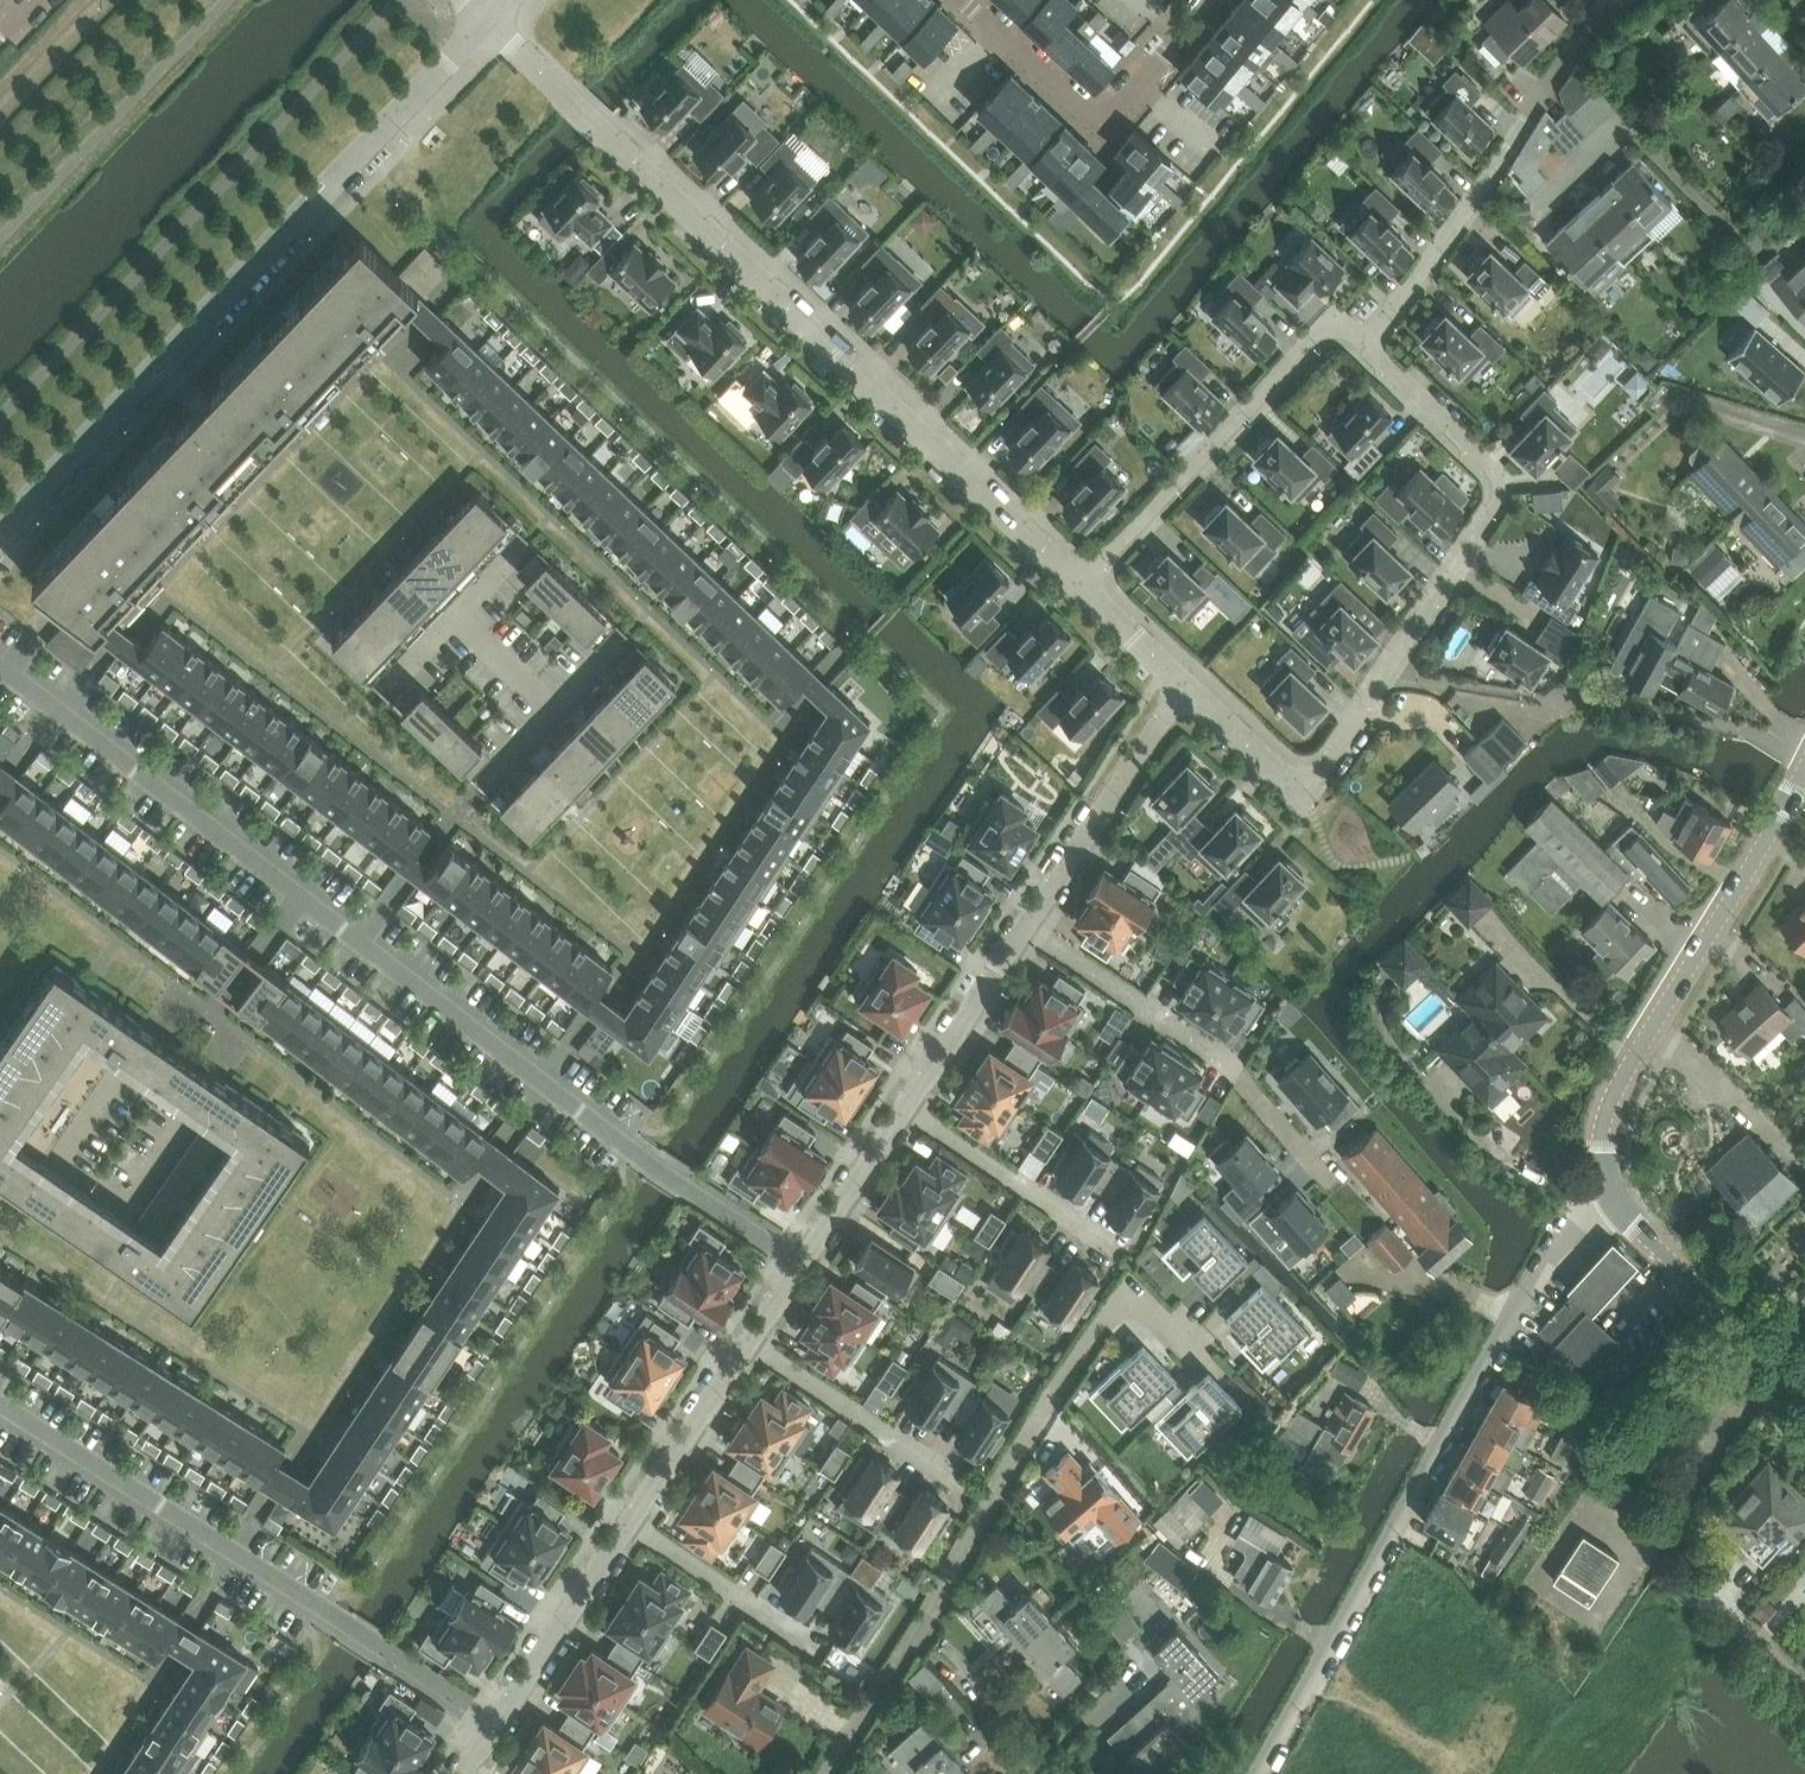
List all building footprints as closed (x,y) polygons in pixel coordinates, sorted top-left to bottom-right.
[(833,15),(844,4),(840,0),(834,0),(826,8),(833,15)] [(884,18),(873,29),(880,36),(891,25),(887,20),(906,0),(873,0),(869,4),(884,18)] [(891,25),(905,38),(937,4),(933,0),(906,0),(887,20),(891,25)] [(1024,21),(1043,0),(1011,0),(1007,5),(1024,21)] [(1076,4),(1071,0),(1043,0),(1024,21),(1043,38),(1062,18),(1063,19),(1076,4)] [(1283,23),(1255,0),(1242,0),(1231,13),(1267,43),(1271,38),(1283,23)] [(1300,4),(1295,0),(1255,0),(1283,23),(1296,8),(1310,19),(1318,10),(1305,0),(1303,0),(1300,4)] [(1484,40),(1502,58),(1512,48),(1523,59),(1565,18),(1558,11),(1563,0),(1529,0),(1519,10),(1512,3),(1505,3),(1490,19),(1489,25),(1494,30),(1484,40)] [(1744,40),(1769,17),(1754,0),(1701,0),(1678,20),(1711,56),(1737,32),(1744,40)] [(924,56),(957,22),(937,4),(905,38),(924,56)] [(1325,9),(1317,18),(1326,25),(1334,16),(1325,9)] [(1108,18),(1098,10),(1089,20),(1098,29),(1108,18)] [(1271,38),(1267,43),(1231,13),(1214,33),(1251,63),(1263,48),(1277,59),(1285,50),(1271,38)] [(1737,85),(1789,38),(1769,17),(1744,40),(1737,32),(1711,56),(1737,85)] [(1087,41),(1063,19),(1062,18),(1043,38),(1068,61),(1087,41)] [(1422,22),(1410,38),(1433,61),(1447,47),(1422,22)] [(861,42),(868,49),(880,36),(873,29),(861,42)] [(1122,31),(1113,40),(1125,51),(1134,42),(1122,31)] [(1235,83),(1239,78),(1251,63),(1214,33),(1198,53),(1235,83)] [(1776,111),(1804,84),(1804,56),(1789,38),(1737,85),(1768,118),(1776,111)] [(1094,85),(1113,65),(1087,41),(1068,61),(1094,85)] [(1299,61),(1285,50),(1277,59),(1291,70),(1299,61)] [(1198,53),(1181,73),(1245,126),(1246,125),(1218,102),(1231,87),(1244,99),(1252,89),(1239,78),(1235,83),(1198,53)] [(901,80),(914,67),(905,59),(892,72),(901,80)] [(1569,114),(1580,104),(1590,95),(1592,93),(1578,62),(1559,90),(1566,111),(1569,114)] [(641,108),(665,131),(688,107),(700,118),(723,94),(710,82),(706,87),(682,64),(641,108)] [(1444,82),(1448,87),(1426,110),(1469,152),(1492,128),(1468,105),(1480,93),(1456,70),(1444,82)] [(955,131),(956,132),(978,108),(993,121),(997,126),(1030,92),(1010,73),(955,131)] [(1592,93),(1590,95),(1607,113),(1618,103),(1601,85),(1592,93)] [(1371,88),(1356,103),(1366,113),(1381,97),(1371,88)] [(1258,110),(1266,101),(1252,89),(1244,99),(1258,110)] [(1001,130),(1015,142),(1047,108),(1030,92),(997,126),(993,121),(981,133),(990,141),(1001,130)] [(1590,95),(1580,104),(1597,123),(1607,113),(1590,95)] [(732,112),(693,153),(716,175),(723,168),(729,162),(732,164),(745,151),(757,162),(768,151),(778,139),(772,133),(765,126),(768,123),(744,100),(732,112)] [(1580,104),(1569,114),(1586,133),(1597,123),(1580,104)] [(1047,108),(1015,142),(1028,155),(1032,159),(1065,125),(1047,108)] [(1546,110),(1538,123),(1552,139),(1563,128),(1555,121),(1546,110)] [(1566,111),(1555,121),(1563,128),(1576,142),(1586,133),(1569,114),(1566,111)] [(1716,119),(1709,125),(1717,134),(1724,128),(1716,119)] [(1538,123),(1522,149),(1538,166),(1552,139),(1538,123)] [(1036,163),(1051,177),(1083,143),(1065,125),(1032,159),(1028,155),(1016,167),(1025,175),(1036,163)] [(699,127),(687,141),(694,147),(707,134),(699,127)] [(1404,143),(1413,151),(1391,174),(1432,213),(1454,190),(1441,177),(1444,174),(1430,161),(1441,149),(1418,128),(1404,143)] [(1198,183),(1134,130),(1117,150),(1133,163),(1154,180),(1157,176),(1170,161),(1198,184),(1198,183)] [(970,145),(978,154),(990,141),(981,133),(970,145)] [(817,178),(793,156),(797,151),(784,140),(762,164),(774,175),(751,199),(775,222),(817,178)] [(1074,199),(1069,194),(1102,160),(1083,143),(1051,177),(1065,190),(1053,202),(1062,211),(1074,199)] [(1522,149),(1512,165),(1524,179),(1519,183),(1529,193),(1547,178),(1537,167),(1538,166),(1522,149)] [(868,155),(857,166),(865,173),(872,173),(879,165),(868,155)] [(1108,193),(1089,175),(1102,161),(1102,160),(1069,194),(1074,199),(1110,233),(1127,212),(1107,194),(1108,193)] [(1647,225),(1672,203),(1632,160),(1600,190),(1623,214),(1631,207),(1647,225)] [(1164,196),(1171,188),(1157,176),(1154,180),(1133,163),(1108,193),(1107,194),(1127,212),(1137,220),(1154,199),(1145,191),(1151,184),(1164,196)] [(1005,179),(1014,187),(1025,175),(1016,167),(1005,179)] [(580,181),(575,177),(564,189),(553,200),(544,210),(538,216),(538,221),(558,239),(563,238),(574,227),(592,244),(612,222),(594,205),(599,200),(595,195),(598,192),(583,178),(580,181)] [(553,178),(542,189),(553,200),(564,189),(553,178)] [(1371,210),(1349,233),(1390,272),(1412,249),(1398,236),(1401,233),(1388,220),(1399,208),(1376,187),(1362,202),(1371,210)] [(1185,199),(1171,188),(1164,196),(1178,207),(1185,199)] [(1631,207),(1623,214),(1600,190),(1579,209),(1618,251),(1633,238),(1647,225),(1631,207)] [(821,281),(863,236),(868,231),(830,195),(808,218),(820,229),(807,242),(810,245),(798,259),(821,281)] [(804,201),(794,212),(803,221),(813,210),(804,201)] [(1595,294),(1627,264),(1617,253),(1618,251),(1579,209),(1545,241),(1595,294)] [(1315,287),(1320,292),(1325,288),(1329,291),(1343,276),(1339,273),(1343,268),(1311,237),(1288,261),(1293,267),(1276,284),(1298,305),(1315,287)] [(361,238),(209,397),(193,415),(33,583),(74,614),(105,638),(106,639),(117,624),(109,618),(251,470),(267,452),(406,306),(413,313),(426,300),(398,274),(361,238)] [(588,270),(599,281),(610,270),(651,309),(675,283),(663,271),(667,267),(651,251),(647,255),(634,243),(619,260),(608,250),(588,270)] [(898,257),(897,259),(882,244),(860,267),(872,278),(859,291),(862,294),(849,308),(872,330),(911,289),(921,279),(898,257)] [(417,254),(398,274),(426,300),(439,286),(452,272),(440,260),(425,246),(417,254)] [(1533,292),(1538,296),(1549,283),(1525,261),(1514,273),(1490,250),(1486,255),(1483,252),(1468,267),(1472,270),(1467,275),(1511,316),(1533,292)] [(1772,284),(1804,318),(1804,251),(1772,284)] [(1276,333),(1262,320),(1265,317),(1251,304),(1263,293),(1240,271),(1225,286),(1234,295),(1213,318),(1254,356),(1276,333)] [(970,330),(947,309),(956,300),(941,285),(919,308),(931,319),(918,333),(921,336),(908,349),(931,371),(970,330)] [(678,330),(667,341),(685,358),(691,352),(715,375),(746,342),(741,338),(745,334),(730,320),(726,324),(721,319),(716,325),(698,308),(678,330)] [(504,322),(491,309),(484,317),(496,329),(504,322)] [(445,383),(477,349),(439,313),(427,326),(445,343),(426,364),(445,383)] [(1446,314),(1441,319),(1438,315),(1423,330),(1427,334),(1423,338),(1448,362),(1446,364),(1449,367),(1451,365),(1466,379),(1488,355),(1493,359),(1505,347),(1480,324),(1469,336),(1446,314)] [(1035,363),(1011,340),(1013,338),(1001,326),(977,351),(987,360),(974,374),(977,377),(964,390),(988,412),(1035,363)] [(1728,356),(1779,401),(1804,372),(1804,371),(1754,326),(1728,356)] [(522,339),(510,327),(502,334),(515,347),(522,339)] [(1601,335),(1586,350),(1592,356),(1601,356),(1612,345),(1601,335)] [(647,344),(641,350),(647,356),(653,350),(647,344)] [(1223,402),(1199,379),(1210,367),(1186,344),(1174,357),(1178,361),(1156,385),(1200,426),(1223,402)] [(541,357),(528,345),(521,352),(533,364),(541,357)] [(445,383),(464,400),(496,367),(477,349),(445,383)] [(1647,350),(1636,361),(1647,372),(1658,361),(1647,350)] [(559,375),(547,362),(539,370),(552,382),(559,375)] [(464,400),(483,418),(514,384),(496,367),(464,400)] [(795,382),(792,386),(787,381),(782,387),(764,370),(743,392),(761,409),(756,414),(780,437),(811,404),(807,400),(810,396),(795,382)] [(1547,384),(1535,372),(1524,384),(1536,395),(1547,384)] [(578,392),(565,380),(558,387),(570,400),(578,392)] [(483,418),(501,436),(533,402),(514,384),(483,418)] [(1041,384),(1020,407),(1031,418),(1018,432),(1022,435),(1009,448),(1032,470),(1071,429),(1080,419),(1057,397),(1056,399),(1041,384)] [(1513,456),(1528,470),(1531,466),(1536,471),(1559,446),(1561,447),(1565,444),(1563,442),(1576,428),(1552,405),(1557,401),(1544,389),(1521,413),(1533,424),(1511,448),(1516,452),(1513,456)] [(1333,430),(1327,435),(1351,458),(1346,464),(1358,475),(1381,451),(1369,440),(1392,416),(1368,393),(1333,430)] [(1119,396),(1116,411),(1127,413),(1130,399),(1119,396)] [(596,410),(584,398),(576,405),(589,418),(596,410)] [(501,436),(520,453),(551,420),(533,402),(501,436)] [(615,428),(603,416),(595,423),(608,436),(615,428)] [(520,453),(538,471),(570,437),(551,420),(520,453)] [(796,474),(805,465),(828,487),(866,446),(843,424),(830,438),(827,435),(814,448),(803,437),(781,460),(796,474)] [(634,446),(621,433),(614,441),(626,453),(634,446)] [(1298,499),(1321,475),(1325,479),(1337,467),(1313,444),(1301,456),(1278,434),(1273,438),(1270,435),(1256,450),(1259,453),(1255,458),(1280,482),(1278,484),(1281,487),(1283,485),(1298,499)] [(538,471),(557,488),(588,455),(570,437),(538,471)] [(1700,442),(1689,452),(1689,458),(1696,466),(1690,472),(1727,511),(1739,499),(1746,506),(1768,485),(1724,439),(1713,449),(1706,442),(1700,442)] [(1102,466),(1111,457),(1095,443),(1074,465),(1086,476),(1073,490),(1076,493),(1063,506),(1086,528),(1125,488),(1102,466)] [(652,463),(640,451),(632,459),(645,471),(652,463)] [(557,488),(575,506),(607,473),(588,455),(557,488)] [(1609,488),(1622,476),(1608,463),(1583,488),(1607,513),(1621,500),(1609,488)] [(1390,482),(1376,498),(1399,519),(1410,507),(1423,520),(1426,517),(1440,530),(1462,507),(1458,504),(1467,495),(1443,473),(1435,481),(1421,468),(1399,491),(1390,482)] [(671,481),(658,469),(651,476),(663,488),(671,481)] [(575,506),(594,524),(626,491),(607,473),(575,506)] [(1740,525),(1777,564),(1779,562),(1792,576),(1804,563),(1804,537),(1804,523),(1768,485),(1746,506),(1753,513),(1740,525)] [(690,499),(678,487),(670,495),(683,507),(690,499)] [(594,524),(613,542),(645,509),(626,491),(594,524)] [(863,528),(873,517),(914,556),(939,530),(926,518),(930,514),(914,498),(910,503),(897,491),(882,507),(871,497),(851,518),(863,528)] [(520,533),(521,533),(478,492),(458,513),(489,542),(508,522),(520,534),(520,533)] [(1219,503),(1204,518),(1208,521),(1204,526),(1229,549),(1227,551),(1230,555),(1232,553),(1240,560),(1254,574),(1278,549),(1275,546),(1286,534),(1261,512),(1250,524),(1227,501),(1222,506),(1219,503)] [(708,516),(695,504),(688,512),(701,524),(708,516)] [(613,542),(631,560),(663,526),(645,509),(613,542)] [(1373,511),(1362,524),(1366,528),(1343,552),(1358,566),(1356,568),(1360,571),(1362,569),(1386,593),(1391,588),(1394,592),(1409,577),(1405,573),(1409,569),(1386,546),(1398,534),(1373,511)] [(489,542),(458,513),(440,531),(471,561),(489,542)] [(727,534),(714,522),(707,529),(719,542),(727,534)] [(631,560),(650,577),(682,544),(663,526),(631,560)] [(471,561),(440,531),(422,550),(453,579),(471,561)] [(1541,565),(1546,568),(1537,582),(1552,592),(1543,605),(1567,620),(1568,619),(1574,610),(1576,607),(1567,601),(1598,554),(1568,535),(1559,549),(1554,546),(1541,565)] [(745,552),(733,540),(726,547),(738,559),(745,552)] [(1622,541),(1610,559),(1627,570),(1639,553),(1622,541)] [(650,577),(669,595),(701,562),(682,544),(650,577)] [(556,609),(578,587),(535,546),(534,547),(546,559),(526,580),(536,590),(556,609)] [(1673,546),(1671,561),(1685,564),(1688,549),(1673,546)] [(1717,546),(1691,570),(1706,586),(1732,562),(1717,546)] [(453,579),(422,550),(405,569),(436,598),(453,579)] [(1188,618),(1211,594),(1215,598),(1227,586),(1203,563),(1191,575),(1168,553),(1164,557),(1160,554),(1146,569),(1149,572),(1145,577),(1170,601),(1168,603),(1172,606),(1174,604),(1188,618)] [(764,570),(751,557),(744,565),(757,577),(764,570)] [(948,598),(970,620),(962,629),(977,643),(999,621),(987,610),(1000,596),(997,593),(1009,580),(986,558),(948,598)] [(669,595),(688,613),(719,580),(701,562),(669,595)] [(436,598),(405,569),(387,587),(418,617),(436,598)] [(783,587),(770,575),(763,583),(775,595),(783,587)] [(688,613),(706,631),(738,597),(719,580),(688,613)] [(1314,624),(1300,639),(1329,666),(1343,652),(1354,662),(1358,657),(1362,660),(1376,645),(1372,642),(1377,637),(1353,615),(1365,603),(1341,580),(1329,593),(1333,597),(1311,621),(1314,624)] [(418,617),(387,587),(369,606),(400,635),(418,617)] [(578,587),(556,609),(576,628),(587,637),(607,617),(619,629),(619,628),(620,627),(578,587)] [(801,605),(789,593),(781,600),(794,613),(801,605)] [(1634,623),(1612,661),(1628,669),(1625,675),(1651,690),(1665,667),(1664,666),(1676,645),(1664,638),(1679,610),(1650,594),(1634,623)] [(706,631),(725,648),(756,615),(738,597),(706,631)] [(1676,645),(1664,666),(1665,667),(1685,678),(1679,689),(1717,711),(1719,707),(1723,707),(1729,696),(1727,693),(1733,683),(1709,670),(1725,642),(1708,632),(1717,616),(1702,600),(1701,601),(1695,613),(1677,645),(1676,645)] [(1273,603),(1267,610),(1277,619),(1283,612),(1273,603)] [(400,635),(369,606),(352,624),(383,654),(400,635)] [(522,608),(515,616),(525,625),(532,618),(522,608)] [(820,623),(807,610),(800,618),(812,630),(820,623)] [(1574,610),(1568,619),(1577,625),(1583,616),(1574,610)] [(106,639),(105,638),(74,614),(46,643),(81,670),(106,639)] [(725,648),(743,666),(775,633),(756,615),(725,648)] [(1001,666),(1009,657),(1032,678),(1071,638),(1048,616),(1035,629),(1032,626),(1019,640),(1007,629),(986,651),(1001,666)] [(156,677),(184,641),(163,624),(146,646),(132,636),(121,650),(122,651),(156,677)] [(383,654),(352,624),(332,646),(374,686),(375,685),(376,685),(364,674),(383,654)] [(1488,646),(1492,649),(1489,654),(1518,673),(1516,675),(1520,678),(1521,675),(1530,681),(1548,654),(1561,662),(1571,648),(1543,630),(1534,644),(1507,626),(1503,631),(1499,629),(1488,646)] [(826,628),(818,636),(831,648),(838,640),(826,628)] [(1280,630),(1273,637),(1281,644),(1287,637),(1280,630)] [(743,666),(762,684),(794,650),(775,633),(743,666)] [(563,642),(555,634),(544,646),(552,653),(563,642)] [(156,677),(177,693),(205,656),(184,641),(156,677)] [(657,702),(677,681),(634,641),(634,642),(633,641),(633,642),(645,653),(626,673),(657,702)] [(1291,646),(1279,658),(1283,663),(1261,686),(1276,700),(1274,702),(1277,706),(1279,703),(1304,727),(1308,723),(1312,726),(1326,711),(1323,708),(1327,703),(1304,681),(1315,669),(1291,646)] [(794,650),(762,684),(781,702),(800,682),(802,684),(815,670),(813,669),(794,650)] [(177,693),(197,709),(225,672),(205,656),(177,693)] [(197,709),(217,724),(245,688),(225,672),(197,709)] [(657,702),(626,673),(608,692),(639,721),(657,702)] [(116,684),(104,675),(98,683),(110,692),(116,684)] [(1099,675),(1087,689),(1084,686),(1071,699),(1059,688),(1038,711),(1053,725),(1061,716),(1084,738),(1123,697),(1099,675)] [(819,723),(854,746),(870,723),(828,683),(816,697),(829,709),(819,723)] [(217,724),(238,740),(266,703),(245,688),(217,724)] [(431,740),(452,718),(432,699),(422,689),(402,710),(390,698),(389,699),(390,699),(389,700),(431,740)] [(124,690),(118,698),(132,709),(138,701),(124,690)] [(639,721),(608,692),(591,710),(621,740),(639,721)] [(477,709),(485,718),(492,711),(483,702),(477,709)] [(238,740),(258,755),(286,719),(266,703),(238,740)] [(145,706),(138,714),(152,724),(159,716),(145,706)] [(573,729),(604,758),(621,740),(591,710),(573,729)] [(1526,743),(1503,717),(1478,740),(1479,741),(1502,765),(1526,743)] [(463,768),(483,747),(452,718),(431,740),(473,781),(474,780),(475,780),(463,768)] [(286,719),(258,755),(279,771),(307,735),(286,719)] [(165,721),(159,729),(173,740),(179,732),(165,721)] [(1,731),(15,741),(22,733),(8,722),(1,731)] [(841,766),(854,746),(819,723),(805,744),(846,771),(847,770),(841,766)] [(586,777),(604,758),(573,729),(555,747),(586,777)] [(279,771),(299,787),(327,750),(307,735),(279,771)] [(185,737),(179,745),(193,756),(199,747),(185,737)] [(1502,765),(1479,741),(1465,754),(1488,778),(1502,765)] [(832,793),(846,771),(805,744),(791,766),(832,793)] [(883,765),(893,751),(884,745),(875,760),(883,765)] [(568,795),(586,777),(555,747),(538,766),(568,795)] [(50,768),(56,759),(42,749),(36,757),(50,768)] [(299,787),(320,802),(347,766),(327,750),(299,787)] [(206,752),(199,761),(213,771),(220,763),(206,752)] [(1593,767),(1610,787),(1645,760),(1609,753),(1593,767)] [(1450,793),(1458,785),(1434,760),(1390,802),(1414,827),(1428,814),(1438,823),(1459,802),(1450,793)] [(1177,822),(1166,833),(1179,845),(1202,821),(1190,810),(1212,786),(1207,782),(1210,778),(1195,764),(1192,768),(1187,763),(1164,788),(1162,786),(1158,790),(1160,792),(1153,800),(1177,822)] [(70,783),(76,775),(62,764),(56,773),(70,783)] [(320,802),(340,818),(368,782),(347,766),(320,802)] [(520,785),(551,814),(568,795),(538,766),(520,785)] [(817,814),(832,793),(791,766),(777,787),(817,814)] [(869,787),(879,772),(870,766),(860,781),(869,787)] [(1582,770),(1565,774),(1587,802),(1605,787),(1590,767),(1582,770)] [(226,768),(220,776),(234,787),(240,779),(226,768)] [(20,776),(0,801),(0,819),(12,828),(40,791),(20,776)] [(90,799),(97,791),(83,780),(76,788),(90,799)] [(340,818),(360,834),(388,797),(368,782),(340,818)] [(246,784),(240,792),(254,803),(260,794),(246,784)] [(490,794),(489,795),(531,835),(551,814),(520,785),(501,805),(489,793),(489,794),(490,794)] [(803,836),(817,814),(777,787),(762,808),(803,836)] [(855,808),(864,794),(856,788),(846,802),(855,808)] [(12,828),(33,844),(61,807),(40,791),(12,828)] [(1036,828),(1019,817),(1025,809),(1002,793),(996,801),(989,797),(963,836),(1010,867),(1036,828)] [(111,814),(117,806),(103,795),(97,804),(111,814)] [(1626,870),(1611,855),(1549,796),(1522,824),(1601,901),(1629,873),(1626,870)] [(360,834),(381,849),(409,813),(388,797),(360,834)] [(1692,802),(1685,797),(1675,814),(1674,816),(1720,841),(1731,822),(1693,800),(1692,802)] [(267,799),(261,808),(275,818),(281,810),(267,799)] [(33,844),(54,860),(82,823),(61,807),(33,844)] [(802,837),(803,836),(762,808),(748,830),(789,857),(790,856),(790,855),(784,851),(796,833),(802,837)] [(1674,816),(1675,814),(1664,808),(1656,821),(1668,828),(1665,833),(1672,837),(1671,838),(1709,859),(1720,841),(1674,816)] [(841,830),(850,815),(842,809),(832,824),(841,830)] [(1236,809),(1214,833),(1202,821),(1179,845),(1191,857),(1195,853),(1219,875),(1233,861),(1235,863),(1238,859),(1236,857),(1260,832),(1256,828),(1259,824),(1244,810),(1240,813),(1236,809)] [(131,830),(138,822),(124,811),(117,820),(131,830)] [(381,849),(404,867),(415,852),(413,851),(430,829),(409,813),(381,849)] [(287,815),(281,823),(295,834),(301,826),(287,815)] [(962,826),(950,818),(941,831),(954,839),(962,826)] [(1612,839),(1619,847),(1611,855),(1626,870),(1634,863),(1671,901),(1689,884),(1647,840),(1639,832),(1630,822),(1612,839)] [(54,860),(74,876),(102,839),(82,823),(54,860)] [(932,828),(924,841),(936,848),(944,835),(932,828)] [(775,879),(789,857),(748,830),(734,851),(775,879)] [(308,831),(302,839),(315,850),(322,841),(308,831)] [(826,851),(836,836),(827,831),(818,845),(826,851)] [(164,843),(150,832),(144,840),(158,851),(164,843)] [(74,876),(95,891),(123,855),(102,839),(74,876)] [(1533,841),(1504,870),(1548,912),(1577,883),(1533,841)] [(430,864),(419,878),(442,896),(470,859),(448,843),(431,865),(430,864)] [(328,846),(322,855),(336,865),(342,857),(328,846)] [(185,858),(171,848),(165,856),(179,867),(185,858)] [(761,900),(775,879),(734,851),(720,873),(761,900)] [(812,872),(822,858),(813,852),(804,867),(812,872)] [(952,867),(946,863),(931,886),(981,920),(992,905),(987,902),(993,893),(981,885),(989,872),(963,854),(954,867),(953,866),(952,867)] [(95,891),(115,907),(143,871),(123,855),(95,891)] [(1245,870),(1223,894),(1215,902),(1227,914),(1239,901),(1263,924),(1270,916),(1280,926),(1291,916),(1287,912),(1299,899),(1293,893),(1304,881),(1299,876),(1303,873),(1288,859),(1284,862),(1280,858),(1257,881),(1245,870)] [(442,896),(462,912),(490,875),(470,859),(442,896)] [(349,862),(342,870),(356,881),(362,872),(349,862)] [(205,874),(191,863),(185,871),(199,882),(205,874)] [(1122,880),(1105,869),(1088,894),(1093,897),(1136,926),(1137,924),(1161,887),(1130,867),(1122,880)] [(115,907),(136,923),(164,886),(143,871),(115,907)] [(746,922),(761,900),(720,873),(705,894),(746,922)] [(798,894),(808,879),(799,873),(789,888),(798,894)] [(462,912),(482,927),(510,891),(490,875),(462,912)] [(1471,919),(1493,899),(1473,876),(1451,896),(1471,919)] [(383,888),(369,877),(363,886),(377,896),(383,888)] [(226,890),(212,879),(205,887),(219,898),(226,890)] [(136,923),(157,939),(185,902),(164,886),(136,923)] [(966,933),(971,936),(981,920),(931,886),(915,910),(921,914),(921,915),(922,916),(914,929),(940,946),(949,933),(961,941),(966,933)] [(482,927),(503,943),(531,906),(510,891),(482,927)] [(246,905),(232,894),(226,903),(240,914),(246,905)] [(691,916),(732,943),(746,922),(705,894),(691,916)] [(784,915),(794,900),(785,895),(775,909),(784,915)] [(1198,895),(1192,901),(1204,913),(1215,902),(1208,895),(1203,900),(1198,895)] [(1118,946),(1124,950),(1140,926),(1137,924),(1136,926),(1093,897),(1077,920),(1089,928),(1081,941),(1107,959),(1116,946),(1117,947),(1118,946)] [(1621,912),(1609,900),(1581,929),(1593,941),(1599,947),(1587,960),(1606,977),(1617,965),(1627,974),(1655,944),(1621,912)] [(157,939),(177,955),(205,918),(185,902),(157,939)] [(1782,925),(1804,950),(1804,903),(1782,925)] [(411,923),(417,914),(403,904),(397,912),(411,923)] [(503,943),(523,958),(551,922),(531,906),(503,943)] [(253,910),(246,918),(260,929),(267,921),(253,910)] [(677,937),(718,964),(732,943),(691,916),(677,937)] [(769,937),(779,922),(770,916),(761,931),(769,937)] [(177,955),(198,970),(226,934),(205,918),(177,955)] [(417,928),(431,938),(438,930),(424,919),(417,928)] [(523,958),(543,974),(571,937),(551,922),(523,958)] [(247,950),(246,949),(226,934),(198,970),(219,986),(247,950)] [(438,943),(452,954),(458,945),(444,935),(438,943)] [(1407,936),(1384,956),(1405,979),(1428,959),(1407,936)] [(287,937),(281,945),(295,956),(301,948),(287,937)] [(543,974),(564,990),(592,953),(571,937),(543,974)] [(717,966),(718,964),(677,937),(663,959),(698,982),(711,962),(717,966)] [(755,958),(765,943),(756,938),(747,952),(755,958)] [(1175,951),(1161,941),(1152,954),(1166,964),(1175,951)] [(458,959),(472,969),(478,961),(464,950),(458,959)] [(316,971),(322,963),(308,952),(302,961),(316,971)] [(564,990),(587,1007),(598,993),(596,991),(613,970),(592,953),(564,990)] [(881,959),(855,998),(902,1029),(928,990),(912,979),(917,971),(894,955),(888,963),(881,959)] [(1178,1002),(1202,1018),(1231,974),(1208,958),(1205,962),(1203,963),(1190,955),(1173,981),(1186,990),(1178,1002)] [(685,1001),(698,982),(663,959),(649,980),(690,1007),(691,1005),(685,1001)] [(741,979),(751,965),(742,959),(732,974),(741,979)] [(265,964),(237,1000),(258,1016),(286,980),(265,964)] [(1541,1011),(1497,964),(1461,999),(1475,1013),(1509,1050),(1532,1027),(1528,1023),(1541,1011)] [(116,1007),(92,991),(81,983),(56,966),(0,1046),(0,1176),(6,1180),(12,1185),(23,1192),(109,1252),(127,1264),(133,1269),(157,1285),(168,1293),(193,1310),(310,1142),(288,1126),(281,1122),(268,1113),(262,1109),(243,1095),(237,1091),(228,1085),(226,1083),(140,1024),(138,1022),(116,1007)] [(336,987),(342,979),(328,968),(322,976),(336,987)] [(491,971),(485,979),(499,990),(505,981),(491,971)] [(1033,987),(1028,984),(1015,1004),(1063,1036),(1065,1032),(1068,1034),(1084,1010),(1078,1006),(1079,1005),(1077,1004),(1085,991),(1059,974),(1051,987),(1038,979),(1033,987)] [(1252,994),(1255,990),(1231,974),(1202,1018),(1226,1034),(1234,1022),(1247,1030),(1265,1004),(1252,996),(1253,994),(1252,994)] [(258,1016),(278,1032),(306,995),(286,980),(258,1016)] [(676,1029),(690,1007),(649,980),(634,1001),(676,1029)] [(727,1001),(736,986),(728,980),(718,995),(727,1001)] [(1783,1006),(1761,983),(1719,1022),(1733,1037),(1729,1041),(1729,1046),(1736,1053),(1741,1053),(1745,1050),(1748,1054),(1789,1015),(1804,1032),(1804,1006),(1795,995),(1783,1006)] [(356,1003),(363,994),(349,984),(342,992),(356,1003)] [(512,986),(505,995),(519,1005),(525,997),(512,986)] [(278,1032),(299,1048),(327,1011),(306,995),(278,1032)] [(377,1018),(383,1010),(369,999),(363,1008),(377,1018)] [(676,1029),(634,1001),(626,1015),(613,1005),(602,1019),(649,1054),(668,1026),(675,1030),(676,1029)] [(532,1002),(526,1010),(539,1021),(546,1013),(532,1002)] [(713,1022),(722,1008),(714,1002),(704,1016),(713,1022)] [(1015,1004),(1002,1024),(1018,1035),(1010,1047),(1037,1064),(1045,1052),(1050,1056),(1063,1036),(1015,1004)] [(1130,1017),(1116,1007),(1107,1020),(1122,1030),(1130,1017)] [(299,1048),(319,1064),(347,1027),(327,1011),(299,1048)] [(1524,1065),(1509,1050),(1475,1013),(1439,1048),(1484,1095),(1497,1083),(1501,1087),(1524,1065)] [(390,1015),(383,1023),(397,1034),(404,1026),(390,1015)] [(566,1028),(552,1017),(546,1026),(560,1036),(566,1028)] [(698,1043),(708,1029),(699,1023),(690,1038),(698,1043)] [(319,1064),(340,1079),(368,1043),(347,1027),(319,1064)] [(837,1041),(831,1037),(815,1060),(862,1090),(877,1067),(865,1059),(874,1046),(847,1029),(839,1042),(837,1040),(837,1041)] [(430,1046),(416,1036),(410,1044),(424,1055),(430,1046)] [(1181,1052),(1164,1041),(1161,1045),(1153,1040),(1145,1052),(1132,1043),(1114,1069),(1127,1078),(1126,1080),(1127,1080),(1124,1084),(1149,1100),(1151,1096),(1178,1056),(1181,1052)] [(340,1079),(361,1095),(389,1059),(368,1043),(340,1079)] [(684,1065),(694,1050),(685,1045),(676,1059),(684,1065)] [(1112,1046),(1105,1056),(1110,1060),(1117,1049),(1112,1046)] [(1002,1059),(990,1051),(974,1075),(1021,1106),(1036,1082),(1030,1078),(1029,1077),(1037,1064),(1010,1047),(1002,1059)] [(451,1062),(437,1051),(431,1060),(445,1070),(451,1062)] [(1288,1071),(1279,1079),(1317,1122),(1322,1117),(1333,1129),(1360,1105),(1348,1092),(1346,1094),(1309,1052),(1300,1060),(1297,1057),(1285,1068),(1288,1071)] [(1192,1083),(1200,1071),(1178,1056),(1151,1096),(1174,1111),(1175,1110),(1188,1118),(1205,1092),(1192,1083)] [(361,1095),(381,1111),(409,1074),(389,1059),(361,1095)] [(845,1115),(861,1091),(862,1090),(815,1060),(790,1097),(798,1103),(824,1120),(833,1107),(845,1115)] [(471,1078),(457,1067),(451,1075),(465,1086),(471,1078)] [(402,1127),(430,1090),(409,1074),(381,1111),(402,1127)] [(999,1125),(1005,1130),(1021,1106),(974,1075),(958,1099),(970,1107),(961,1121),(988,1138),(997,1125),(998,1126),(999,1125)] [(1095,1084),(1082,1076),(1074,1089),(1087,1097),(1095,1084)] [(1110,1080),(1103,1076),(1093,1091),(1097,1093),(1109,1101),(1113,1096),(1110,1080)] [(492,1093),(478,1083),(471,1091),(485,1102),(492,1093)] [(423,1143),(451,1106),(430,1090),(402,1127),(423,1143)] [(1222,1102),(1209,1093),(1204,1101),(1216,1110),(1222,1102)] [(498,1098),(492,1107),(506,1117),(512,1109),(498,1098)] [(443,1158),(471,1122),(451,1106),(423,1143),(443,1158)] [(816,1133),(785,1112),(763,1145),(811,1177),(824,1157),(807,1146),(816,1133)] [(492,1137),(491,1137),(471,1122),(443,1158),(464,1174),(492,1137)] [(1046,1160),(1063,1134),(1048,1124),(1031,1150),(1046,1160)] [(547,1135),(533,1125),(527,1133),(540,1144),(547,1135)] [(1376,1128),(1342,1158),(1399,1222),(1433,1192),(1376,1128)] [(1176,1130),(1168,1142),(1188,1156),(1197,1143),(1176,1130)] [(1227,1138),(1210,1152),(1237,1183),(1224,1194),(1227,1197),(1245,1217),(1266,1198),(1255,1186),(1276,1167),(1274,1164),(1276,1162),(1266,1150),(1263,1152),(1246,1133),(1233,1145),(1227,1138)] [(1711,1171),(1713,1173),(1717,1169),(1738,1190),(1734,1194),(1755,1216),(1792,1179),(1771,1158),(1775,1154),(1768,1148),(1765,1151),(1748,1134),(1711,1171)] [(1083,1195),(1091,1183),(1103,1191),(1121,1164),(1109,1156),(1110,1155),(1084,1138),(1073,1154),(1066,1150),(1054,1168),(1061,1173),(1058,1178),(1083,1195)] [(793,1194),(798,1197),(811,1177),(763,1145),(761,1149),(758,1147),(743,1169),(738,1166),(728,1182),(754,1199),(761,1187),(774,1196),(775,1194),(787,1202),(793,1194)] [(509,1151),(493,1173),(508,1184),(545,1211),(560,1189),(509,1151)] [(938,1157),(929,1170),(917,1162),(901,1185),(901,1186),(947,1217),(963,1193),(956,1189),(957,1189),(955,1187),(964,1174),(938,1157)] [(1133,1171),(1133,1172),(1121,1164),(1103,1191),(1115,1199),(1107,1211),(1132,1228),(1159,1188),(1158,1187),(1163,1180),(1138,1164),(1134,1171),(1133,1171)] [(925,1237),(925,1236),(931,1240),(947,1217),(901,1186),(901,1185),(896,1182),(880,1206),(880,1207),(897,1218),(888,1231),(914,1249),(923,1236),(925,1237)] [(531,1232),(545,1211),(508,1184),(493,1206),(531,1232)] [(1438,1187),(1433,1192),(1400,1223),(1422,1248),(1418,1251),(1434,1268),(1471,1236),(1455,1218),(1450,1212),(1456,1207),(1438,1187)] [(1240,1221),(1245,1217),(1227,1197),(1221,1203),(1225,1207),(1240,1221)] [(1284,1216),(1264,1234),(1304,1280),(1324,1262),(1320,1257),(1341,1238),(1312,1205),(1290,1223),(1284,1216)] [(517,1253),(531,1232),(493,1206),(479,1227),(517,1253)] [(989,1245),(1006,1219),(991,1209),(974,1235),(989,1245)] [(1183,1276),(1191,1269),(1202,1280),(1211,1272),(1221,1283),(1247,1258),(1204,1213),(1161,1253),(1183,1276)] [(689,1239),(694,1242),(679,1265),(682,1267),(726,1295),(727,1294),(742,1270),(730,1262),(731,1261),(718,1252),(726,1241),(700,1223),(689,1239)] [(1386,1224),(1368,1240),(1394,1268),(1411,1253),(1392,1230),(1386,1224)] [(503,1274),(517,1253),(479,1227),(465,1249),(503,1274)] [(560,1249),(569,1234),(561,1229),(551,1243),(560,1249)] [(1022,1286),(1023,1285),(1035,1293),(1053,1266),(1041,1258),(1049,1246),(1023,1230),(1020,1235),(1013,1230),(1001,1249),(1008,1253),(997,1270),(1022,1286)] [(1355,1230),(1340,1244),(1349,1254),(1364,1241),(1355,1230)] [(855,1264),(869,1274),(866,1278),(887,1292),(890,1287),(895,1291),(896,1291),(902,1295),(918,1270),(912,1266),(872,1239),(855,1264)] [(1570,1298),(1570,1299),(1586,1313),(1592,1318),(1639,1266),(1613,1243),(1565,1294),(1570,1298)] [(489,1295),(503,1274),(465,1249),(451,1270),(489,1295)] [(546,1270),(555,1256),(547,1250),(537,1265),(546,1270)] [(1235,1289),(1252,1272),(1261,1264),(1254,1257),(1228,1282),(1235,1289)] [(953,1275),(965,1283),(974,1268),(962,1260),(953,1275)] [(1073,1262),(1065,1274),(1053,1266),(1035,1293),(1047,1301),(1046,1302),(1042,1309),(1066,1326),(1071,1319),(1098,1279),(1073,1262)] [(1274,1295),(1285,1284),(1284,1283),(1266,1265),(1264,1263),(1253,1273),(1262,1283),(1274,1295)] [(955,1298),(965,1283),(953,1275),(939,1265),(929,1281),(955,1298)] [(698,1311),(715,1322),(731,1297),(727,1294),(726,1295),(682,1267),(658,1303),(689,1324),(698,1311)] [(1,1317),(24,1282),(2,1268),(0,1271),(0,1317),(1,1317)] [(475,1316),(489,1295),(451,1270),(437,1291),(475,1316)] [(532,1292),(541,1277),(533,1271),(523,1286),(532,1292)] [(814,1305),(815,1305),(814,1306),(819,1309),(820,1308),(866,1339),(882,1315),(875,1311),(876,1310),(874,1309),(883,1296),(856,1279),(848,1292),(831,1281),(830,1281),(814,1305)] [(1,1317),(23,1331),(46,1296),(24,1282),(1,1317)] [(1238,1326),(1249,1338),(1240,1345),(1262,1369),(1305,1328),(1274,1295),(1262,1283),(1236,1307),(1247,1318),(1238,1326)] [(1332,1293),(1340,1302),(1347,1295),(1340,1286),(1332,1293)] [(461,1337),(475,1316),(437,1291),(423,1312),(461,1337)] [(1540,1330),(1556,1344),(1551,1349),(1592,1387),(1610,1367),(1603,1361),(1619,1343),(1586,1313),(1592,1306),(1576,1292),(1570,1299),(1570,1298),(1540,1330)] [(517,1313),(527,1299),(518,1293),(509,1307),(517,1313)] [(23,1331),(45,1345),(67,1310),(46,1296),(23,1331)] [(844,1358),(850,1362),(866,1339),(820,1308),(819,1309),(804,1332),(816,1340),(807,1353),(833,1371),(842,1357),(844,1359),(844,1358)] [(45,1345),(67,1359),(89,1323),(67,1310),(45,1345)] [(447,1359),(461,1337),(423,1312),(409,1333),(447,1359)] [(950,1312),(933,1337),(947,1346),(955,1334),(967,1342),(976,1329),(950,1312)] [(503,1335),(513,1320),(504,1314),(495,1329),(503,1335)] [(654,1319),(646,1314),(622,1351),(673,1385),(683,1369),(678,1366),(684,1357),(672,1349),(681,1336),(655,1319),(654,1319)] [(997,1320),(989,1333),(1003,1341),(1011,1329),(997,1320)] [(67,1359),(89,1373),(111,1337),(89,1323),(67,1359)] [(433,1380),(447,1359),(409,1333),(395,1354),(433,1380)] [(489,1356),(499,1342),(490,1336),(481,1350),(489,1356)] [(89,1373),(111,1386),(133,1351),(111,1337),(89,1373)] [(1017,1352),(1003,1343),(995,1356),(1009,1365),(1017,1352)] [(3,1360),(9,1351),(0,1345),(0,1358),(3,1360)] [(901,1348),(895,1358),(905,1364),(912,1354),(901,1348)] [(111,1386),(133,1400),(155,1365),(133,1351),(111,1386)] [(658,1397),(662,1400),(673,1385),(622,1351),(606,1374),(612,1379),(614,1380),(605,1393),(631,1411),(640,1398),(652,1406),(658,1397)] [(1140,1362),(1132,1353),(1089,1393),(1107,1413),(1115,1405),(1130,1420),(1163,1389),(1175,1378),(1151,1352),(1140,1362)] [(419,1401),(433,1380),(395,1354),(381,1375),(419,1401)] [(10,1364),(25,1373),(31,1365),(16,1355),(10,1364)] [(1339,1356),(1338,1358),(1336,1357),(1328,1370),(1330,1371),(1329,1372),(1359,1389),(1368,1373),(1339,1356)] [(475,1378),(485,1363),(476,1357),(467,1372),(475,1378)] [(894,1357),(876,1383),(891,1393),(908,1367),(905,1364),(895,1358),(894,1357)] [(907,1404),(933,1421),(941,1409),(953,1417),(970,1390),(971,1391),(977,1383),(939,1357),(934,1364),(923,1381),(916,1376),(904,1395),(911,1399),(907,1404)] [(133,1400),(154,1414),(177,1379),(155,1365),(133,1400)] [(32,1378),(47,1387),(52,1378),(37,1369),(32,1378)] [(1528,1372),(1523,1382),(1540,1391),(1545,1381),(1528,1372)] [(405,1422),(419,1401),(381,1375),(367,1396),(405,1422)] [(1175,1378),(1163,1389),(1175,1402),(1187,1390),(1175,1378)] [(154,1414),(176,1428),(199,1392),(177,1379),(154,1414)] [(461,1399),(471,1385),(462,1379),(452,1394),(461,1399)] [(1155,1421),(1157,1424),(1173,1440),(1181,1432),(1195,1448),(1241,1405),(1217,1379),(1206,1390),(1197,1381),(1187,1390),(1175,1402),(1155,1421)] [(1547,1405),(1504,1381),(1492,1403),(1535,1426),(1547,1405)] [(54,1391),(68,1401),(74,1392),(59,1383),(54,1391)] [(783,1389),(774,1402),(762,1395),(747,1418),(746,1419),(792,1449),(808,1426),(800,1421),(809,1406),(783,1389)] [(1008,1414),(983,1397),(983,1398),(971,1391),(970,1390),(953,1417),(965,1425),(957,1437),(982,1454),(985,1449),(992,1453),(1005,1435),(998,1430),(1008,1414)] [(176,1428),(198,1442),(220,1406),(199,1392),(176,1428)] [(1356,1398),(1355,1399),(1345,1393),(1335,1410),(1328,1406),(1325,1412),(1332,1416),(1313,1446),(1340,1462),(1349,1448),(1350,1448),(1374,1409),(1356,1398)] [(75,1405),(90,1415),(96,1406),(81,1396),(75,1405)] [(391,1443),(405,1422),(367,1396),(353,1418),(391,1443)] [(447,1421),(457,1406),(448,1400),(438,1415),(447,1421)] [(1536,1427),(1535,1426),(1492,1403),(1480,1423),(1524,1448),(1536,1427)] [(198,1442),(220,1455),(242,1420),(220,1406),(198,1442)] [(1307,1444),(1320,1422),(1297,1409),(1294,1414),(1290,1412),(1281,1423),(1286,1426),(1283,1431),(1307,1444)] [(97,1419),(112,1428),(117,1419),(103,1410),(97,1419)] [(730,1443),(743,1451),(735,1463),(760,1480),(768,1468),(770,1469),(777,1473),(792,1449),(746,1419),(747,1418),(742,1415),(731,1431),(736,1434),(730,1443)] [(840,1436),(849,1422),(838,1415),(829,1429),(840,1436)] [(377,1464),(391,1443),(353,1418),(339,1439),(377,1464)] [(1587,1426),(1571,1418),(1559,1440),(1574,1449),(1587,1426)] [(220,1455),(242,1469),(264,1434),(242,1420),(220,1455)] [(594,1494),(620,1455),(603,1443),(609,1435),(585,1420),(580,1428),(573,1423),(546,1462),(594,1494)] [(433,1442),(443,1428),(434,1422),(424,1436),(433,1442)] [(1524,1448),(1480,1423),(1469,1444),(1513,1469),(1524,1449),(1524,1448)] [(119,1433),(133,1442),(139,1433),(124,1424),(119,1433)] [(1308,1445),(1307,1444),(1283,1431),(1276,1443),(1302,1458),(1308,1445)] [(263,1483),(286,1447),(264,1434),(242,1469),(263,1483)] [(140,1446),(155,1456),(161,1447),(146,1437),(140,1446)] [(363,1485),(377,1464),(339,1439),(324,1460),(363,1485)] [(1550,1457),(1565,1465),(1574,1449),(1559,1440),(1550,1457)] [(837,1442),(820,1468),(835,1478),(852,1452),(837,1442)] [(419,1464),(428,1449),(420,1443),(410,1458),(419,1464)] [(1469,1444),(1457,1465),(1502,1490),(1513,1469),(1469,1444)] [(162,1460),(177,1469),(182,1460),(168,1451),(162,1460)] [(1139,1520),(1095,1470),(1089,1476),(1069,1454),(1047,1473),(1061,1489),(1043,1505),(1073,1538),(1097,1516),(1117,1539),(1139,1520)] [(847,1496),(872,1512),(872,1511),(884,1519),(885,1519),(902,1493),(890,1485),(898,1472),(873,1455),(870,1461),(863,1456),(851,1475),(857,1479),(847,1496)] [(349,1506),(363,1485),(324,1460),(310,1482),(349,1506)] [(18,1472),(3,1463),(0,1468),(0,1473),(13,1481),(18,1472)] [(735,1463),(727,1475),(714,1467),(699,1492),(738,1518),(738,1519),(744,1523),(745,1522),(745,1521),(760,1498),(754,1494),(752,1492),(760,1480),(735,1463)] [(1769,1463),(1718,1517),(1731,1529),(1728,1533),(1762,1564),(1785,1539),(1789,1543),(1796,1537),(1797,1538),(1804,1528),(1804,1496),(1769,1463)] [(184,1474),(199,1483),(204,1474),(189,1465),(184,1474)] [(405,1485),(414,1470),(406,1465),(396,1479),(405,1485)] [(1457,1465),(1445,1486),(1491,1511),(1504,1495),(1503,1490),(1502,1490),(1457,1465)] [(1557,1476),(1540,1466),(1532,1479),(1549,1489),(1557,1476)] [(281,1494),(282,1494),(335,1528),(349,1506),(310,1482),(294,1472),(281,1494)] [(34,1495),(40,1486),(25,1476),(19,1485),(34,1495)] [(205,1487),(220,1497),(226,1488),(211,1478),(205,1487)] [(969,1478),(964,1485),(972,1490),(977,1483),(969,1478)] [(1549,1489),(1532,1479),(1524,1492),(1541,1502),(1549,1489)] [(391,1506),(400,1492),(392,1486),(382,1501),(391,1506)] [(948,1505),(922,1488),(914,1501),(902,1493),(885,1519),(884,1519),(879,1526),(916,1552),(921,1545),(932,1529),(939,1534),(951,1515),(944,1510),(948,1505)] [(1177,1545),(1210,1512),(1186,1488),(1153,1521),(1177,1545)] [(47,1490),(41,1499),(56,1508),(62,1500),(47,1490)] [(1470,1547),(1487,1516),(1471,1507),(1472,1506),(1442,1490),(1425,1521),(1470,1547)] [(711,1554),(720,1541),(722,1542),(738,1519),(738,1518),(699,1492),(683,1516),(695,1524),(686,1538),(711,1554)] [(228,1502),(243,1511),(249,1502),(234,1493),(228,1502)] [(528,1505),(522,1501),(506,1525),(557,1559),(568,1543),(563,1540),(569,1531),(556,1523),(565,1510),(539,1493),(530,1506),(529,1505),(528,1505)] [(1517,1513),(1511,1523),(1526,1531),(1530,1526),(1533,1527),(1542,1512),(1525,1503),(1520,1514),(1517,1513)] [(2,1561),(27,1521),(5,1508),(0,1516),(0,1559),(2,1561)] [(91,1518),(76,1508),(70,1517),(85,1526),(91,1518)] [(386,1513),(378,1508),(368,1522),(377,1528),(386,1513)] [(1272,1528),(1250,1514),(1235,1538),(1253,1549),(1236,1578),(1249,1586),(1271,1599),(1292,1566),(1273,1554),(1281,1541),(1268,1534),(1272,1528)] [(278,1533),(283,1524),(269,1515),(263,1524),(278,1533)] [(2,1561),(24,1574),(49,1535),(27,1521),(2,1561)] [(97,1522),(92,1531),(107,1540),(112,1531),(97,1522)] [(1494,1546),(1488,1557),(1504,1565),(1526,1531),(1511,1523),(1494,1546)] [(542,1571),(547,1574),(557,1559),(506,1525),(482,1562),(490,1567),(489,1567),(516,1585),(524,1572),(536,1580),(542,1571)] [(1583,1533),(1553,1579),(1589,1603),(1619,1557),(1583,1533)] [(24,1574),(46,1588),(71,1549),(49,1535),(24,1574)] [(783,1535),(777,1544),(786,1550),(792,1541),(783,1535)] [(134,1545),(119,1536),(114,1545),(129,1554),(134,1545)] [(770,1576),(787,1550),(786,1550),(777,1544),(772,1540),(755,1566),(770,1576)] [(1198,1570),(1160,1540),(1144,1561),(1182,1591),(1198,1570)] [(847,1543),(840,1554),(851,1561),(858,1550),(847,1543)] [(781,1594),(807,1611),(815,1599),(827,1607),(850,1572),(813,1547),(808,1554),(797,1570),(790,1566),(778,1584),(785,1589),(781,1594)] [(46,1588),(68,1602),(93,1563),(71,1549),(46,1588)] [(156,1559),(141,1549),(135,1558),(150,1568),(156,1559)] [(68,1602),(90,1616),(114,1577),(93,1563),(68,1602)] [(178,1573),(163,1563),(157,1572),(172,1581),(178,1573)] [(653,1585),(641,1576),(625,1601),(665,1627),(666,1626),(681,1603),(679,1602),(688,1588),(662,1571),(653,1585)] [(887,1597),(850,1572),(827,1607),(839,1615),(831,1627),(856,1644),(859,1638),(866,1643),(879,1624),(872,1620),(887,1597)] [(90,1616),(112,1630),(136,1591),(114,1577),(90,1616)] [(185,1577),(179,1586),(194,1595),(199,1586),(185,1577)] [(481,1580),(472,1593),(467,1590),(452,1613),(495,1642),(494,1644),(499,1647),(515,1622),(499,1610),(507,1597),(481,1580)] [(996,1582),(978,1600),(1020,1646),(1053,1617),(1029,1591),(1015,1603),(996,1582)] [(112,1630),(134,1643),(158,1604),(136,1591),(112,1630)] [(1099,1593),(1091,1600),(1096,1606),(1105,1599),(1099,1593)] [(1754,1612),(1763,1621),(1777,1606),(1767,1597),(1754,1612)] [(235,1608),(220,1599),(215,1608),(229,1617),(235,1608)] [(1105,1599),(1096,1606),(1102,1613),(1110,1606),(1105,1599)] [(671,1632),(672,1631),(666,1626),(665,1627),(625,1601),(609,1625),(621,1633),(613,1645),(639,1662),(647,1650),(649,1651),(656,1655),(671,1632)] [(180,1618),(158,1604),(134,1643),(156,1657),(180,1618)] [(1111,1609),(1103,1615),(1108,1621),(1116,1615),(1111,1609)] [(465,1660),(466,1659),(478,1667),(494,1644),(495,1642),(452,1613),(449,1611),(434,1633),(429,1630),(419,1646),(445,1663),(453,1652),(465,1660)] [(1062,1655),(1076,1642),(1053,1617),(1020,1646),(1063,1692),(1081,1675),(1062,1655)] [(695,1647),(710,1657),(727,1631),(712,1621),(695,1647)] [(1168,1680),(1140,1706),(1157,1726),(1167,1716),(1179,1730),(1214,1697),(1204,1685),(1218,1672),(1177,1626),(1162,1640),(1160,1638),(1148,1648),(1160,1661),(1162,1659),(1174,1672),(1167,1678),(1168,1680)] [(249,1661),(199,1630),(184,1653),(196,1661),(234,1684),(249,1661)] [(1123,1643),(1130,1637),(1125,1631),(1118,1637),(1123,1643)] [(582,1655),(582,1654),(572,1670),(623,1704),(639,1680),(633,1676),(631,1675),(639,1662),(613,1645),(605,1657),(593,1649),(587,1657),(583,1654),(582,1655)] [(767,1732),(771,1731),(776,1722),(775,1718),(783,1707),(756,1689),(772,1664),(747,1648),(731,1674),(729,1672),(706,1708),(760,1743),(767,1732)] [(181,1683),(219,1707),(234,1684),(196,1661),(181,1683)] [(945,1681),(926,1661),(909,1678),(928,1697),(945,1681)] [(365,1675),(363,1677),(373,1683),(381,1672),(377,1670),(372,1666),(371,1666),(365,1675)] [(601,1724),(607,1728),(623,1704),(572,1670),(561,1685),(562,1686),(561,1686),(566,1689),(561,1697),(573,1705),(565,1718),(591,1735),(599,1723),(601,1724)] [(204,1729),(219,1707),(181,1683),(167,1706),(204,1729)] [(385,1708),(370,1730),(373,1732),(421,1764),(432,1748),(427,1744),(433,1736),(421,1728),(421,1726),(409,1718),(417,1706),(390,1689),(380,1704),(385,1708)] [(243,1712),(252,1718),(262,1703),(253,1698),(243,1712)] [(189,1752),(204,1729),(167,1706),(152,1728),(189,1752)] [(1157,1726),(1140,1706),(1129,1716),(1108,1736),(1126,1755),(1129,1751),(1149,1773),(1154,1773),(1189,1742),(1179,1730),(1167,1716),(1157,1726)] [(583,1747),(591,1735),(565,1718),(557,1730),(545,1722),(528,1746),(571,1773),(576,1773),(590,1753),(584,1749),(585,1748),(583,1747)] [(229,1734),(238,1739),(247,1725),(239,1719),(229,1734)] [(890,1749),(912,1773),(958,1773),(965,1767),(941,1741),(923,1720),(890,1749)] [(189,1752),(152,1728),(137,1751),(174,1773),(189,1752)] [(373,1732),(357,1755),(362,1759),(354,1771),(357,1773),(414,1773),(421,1764),(373,1732)] [(215,1755),(224,1761),(233,1746),(225,1740),(215,1755)] [(528,1746),(512,1770),(518,1773),(571,1773),(528,1746)] [(137,1751),(122,1773),(123,1773),(174,1773),(137,1751)] [(219,1768),(211,1762),(203,1773),(215,1773),(219,1768)]
